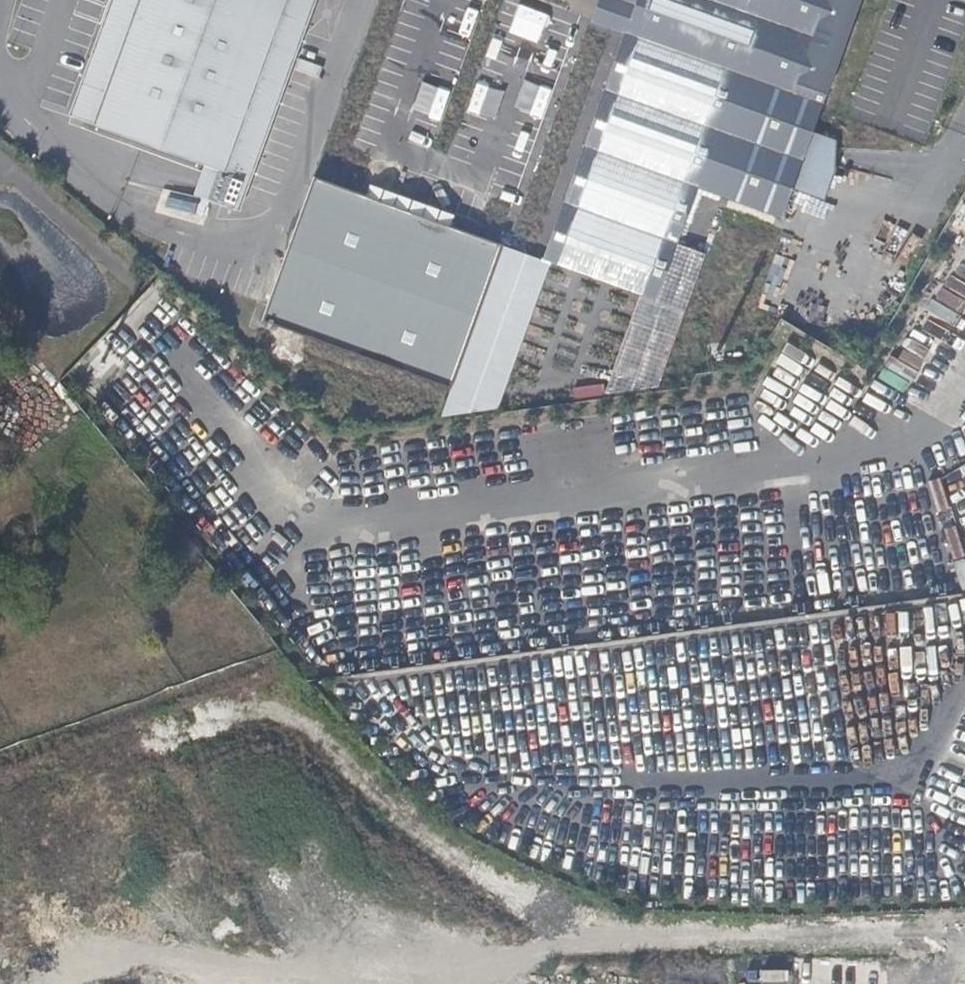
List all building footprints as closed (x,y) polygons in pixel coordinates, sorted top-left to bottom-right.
[(315,0),(116,0),(72,121),(208,167),(199,190),(244,205),(315,0)] [(546,261),(659,302),(699,188),(784,219),(794,190),(815,132),(862,0),(638,0),(626,33),(546,261)] [(626,33),(638,0),(606,0),(598,22),(626,33)] [(815,132),(794,190),(826,202),(836,173),(838,141),(815,132)] [(501,244),(314,178),(266,315),(452,380),(501,244)] [(168,192),(165,205),(196,213),(199,199),(168,192)] [(546,261),(501,244),(452,380),(444,414),(493,408),(546,261)]
